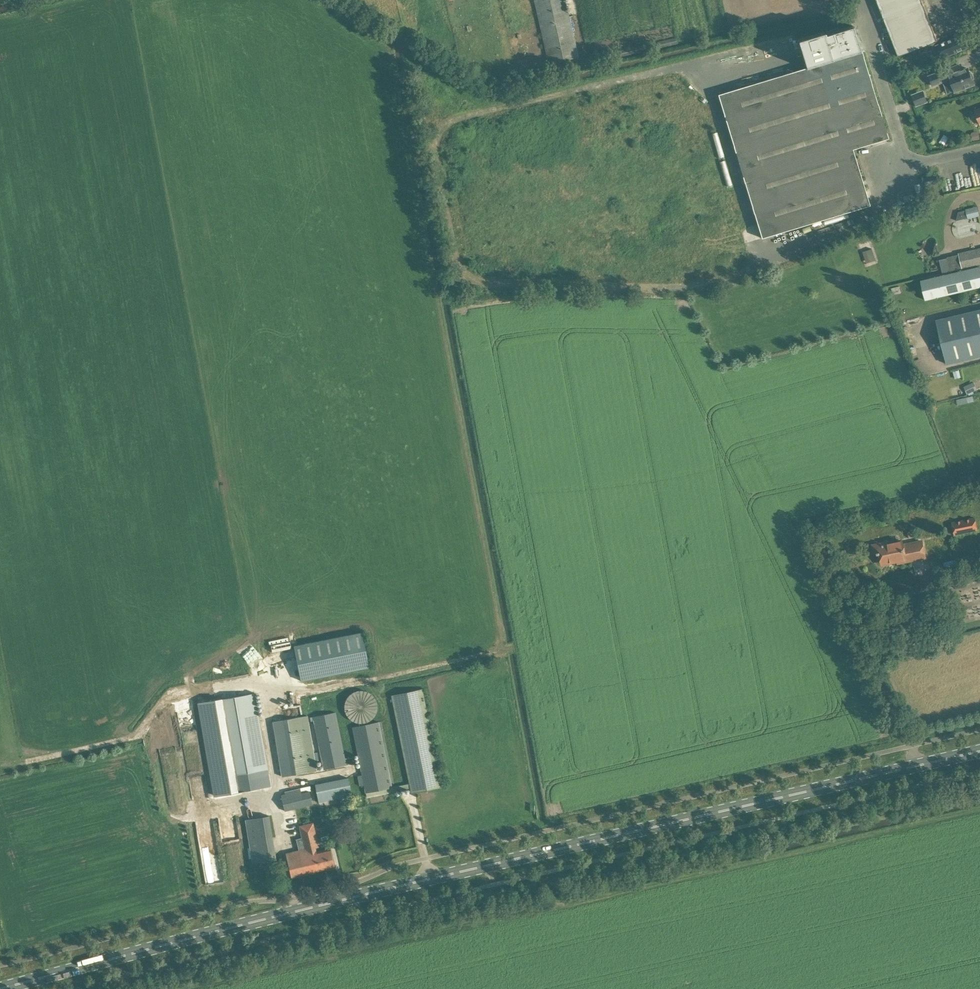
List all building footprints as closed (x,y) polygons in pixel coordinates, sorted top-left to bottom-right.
[(549,64),(579,57),(566,0),(535,0),(549,64)] [(893,41),(897,52),(899,56),(938,41),(922,0),(877,0),(893,41)] [(795,42),(803,69),(718,95),(761,238),(870,205),(853,149),(888,138),(861,51),(857,52),(849,27),(820,36),(820,34),(795,42)] [(969,47),(964,34),(937,45),(942,58),(969,47)] [(893,54),(897,52),(893,41),(888,42),(893,54)] [(929,75),(933,85),(949,79),(954,91),(974,84),(972,79),(974,79),(974,77),(973,75),(973,74),(971,72),(970,73),(968,68),(961,71),(959,64),(929,75)] [(929,102),(924,89),(912,94),(917,107),(929,102)] [(972,132),(969,137),(974,140),(977,140),(975,132),(972,132)] [(941,138),(939,142),(944,145),(947,146),(949,143),(941,138)] [(925,178),(927,185),(939,182),(937,174),(925,178)] [(968,218),(979,216),(979,213),(978,205),(966,209),(968,218)] [(872,248),(865,250),(869,262),(875,260),(872,248)] [(959,254),(962,269),(979,265),(979,249),(959,254)] [(979,287),(979,268),(979,266),(921,280),(925,300),(979,287)] [(900,285),(891,288),(893,294),(901,292),(900,285)] [(936,320),(941,342),(979,333),(979,309),(936,320)] [(941,342),(947,364),(979,356),(979,333),(941,342)] [(968,393),(977,389),(974,382),(965,386),(968,393)] [(953,522),(955,535),(977,530),(975,518),(953,522)] [(878,544),(882,564),(898,561),(898,563),(925,557),(922,541),(904,545),(903,541),(888,544),(888,542),(878,544)] [(294,645),(301,681),(370,667),(362,632),(294,645)] [(345,705),(344,707),(345,708),(345,710),(345,711),(345,712),(346,714),(347,715),(348,716),(348,717),(349,718),(350,719),(352,720),(353,721),(354,722),(355,722),(357,723),(358,723),(360,723),(361,723),(363,723),(364,723),(366,723),(367,722),(368,722),(370,721),(371,720),(372,719),(373,718),(374,717),(375,716),(375,715),(376,713),(377,712),(377,711),(377,709),(377,708),(378,706),(377,705),(377,703),(377,702),(376,701),(376,699),(375,698),(374,697),(373,696),(372,695),(371,694),(370,693),(369,692),(368,692),(366,691),(365,691),(364,690),(362,690),(361,690),(359,690),(358,690),(357,691),(355,691),(354,692),(353,692),(351,693),(350,694),(349,695),(348,696),(347,697),(347,698),(346,700),(345,701),(345,702),(345,704),(345,705)] [(364,785),(367,796),(410,788),(411,792),(442,786),(423,690),(392,696),(409,783),(392,787),(379,722),(352,727),(362,774),(358,775),(360,786),(364,785)] [(199,703),(215,795),(270,786),(254,693),(199,703)] [(314,716),(324,769),(346,765),(335,712),(314,716)] [(308,715),(275,721),(284,776),(317,771),(308,715)] [(316,784),(319,802),(352,795),(349,778),(316,784)] [(281,794),(285,810),(312,803),(309,788),(281,794)] [(277,860),(268,808),(244,812),(253,864),(277,860)] [(286,853),(289,867),(292,877),(335,867),(331,848),(316,851),(315,844),(318,844),(312,818),(296,822),(300,839),(305,838),(307,848),(286,853)] [(267,877),(266,883),(272,885),(274,878),(267,877)]
